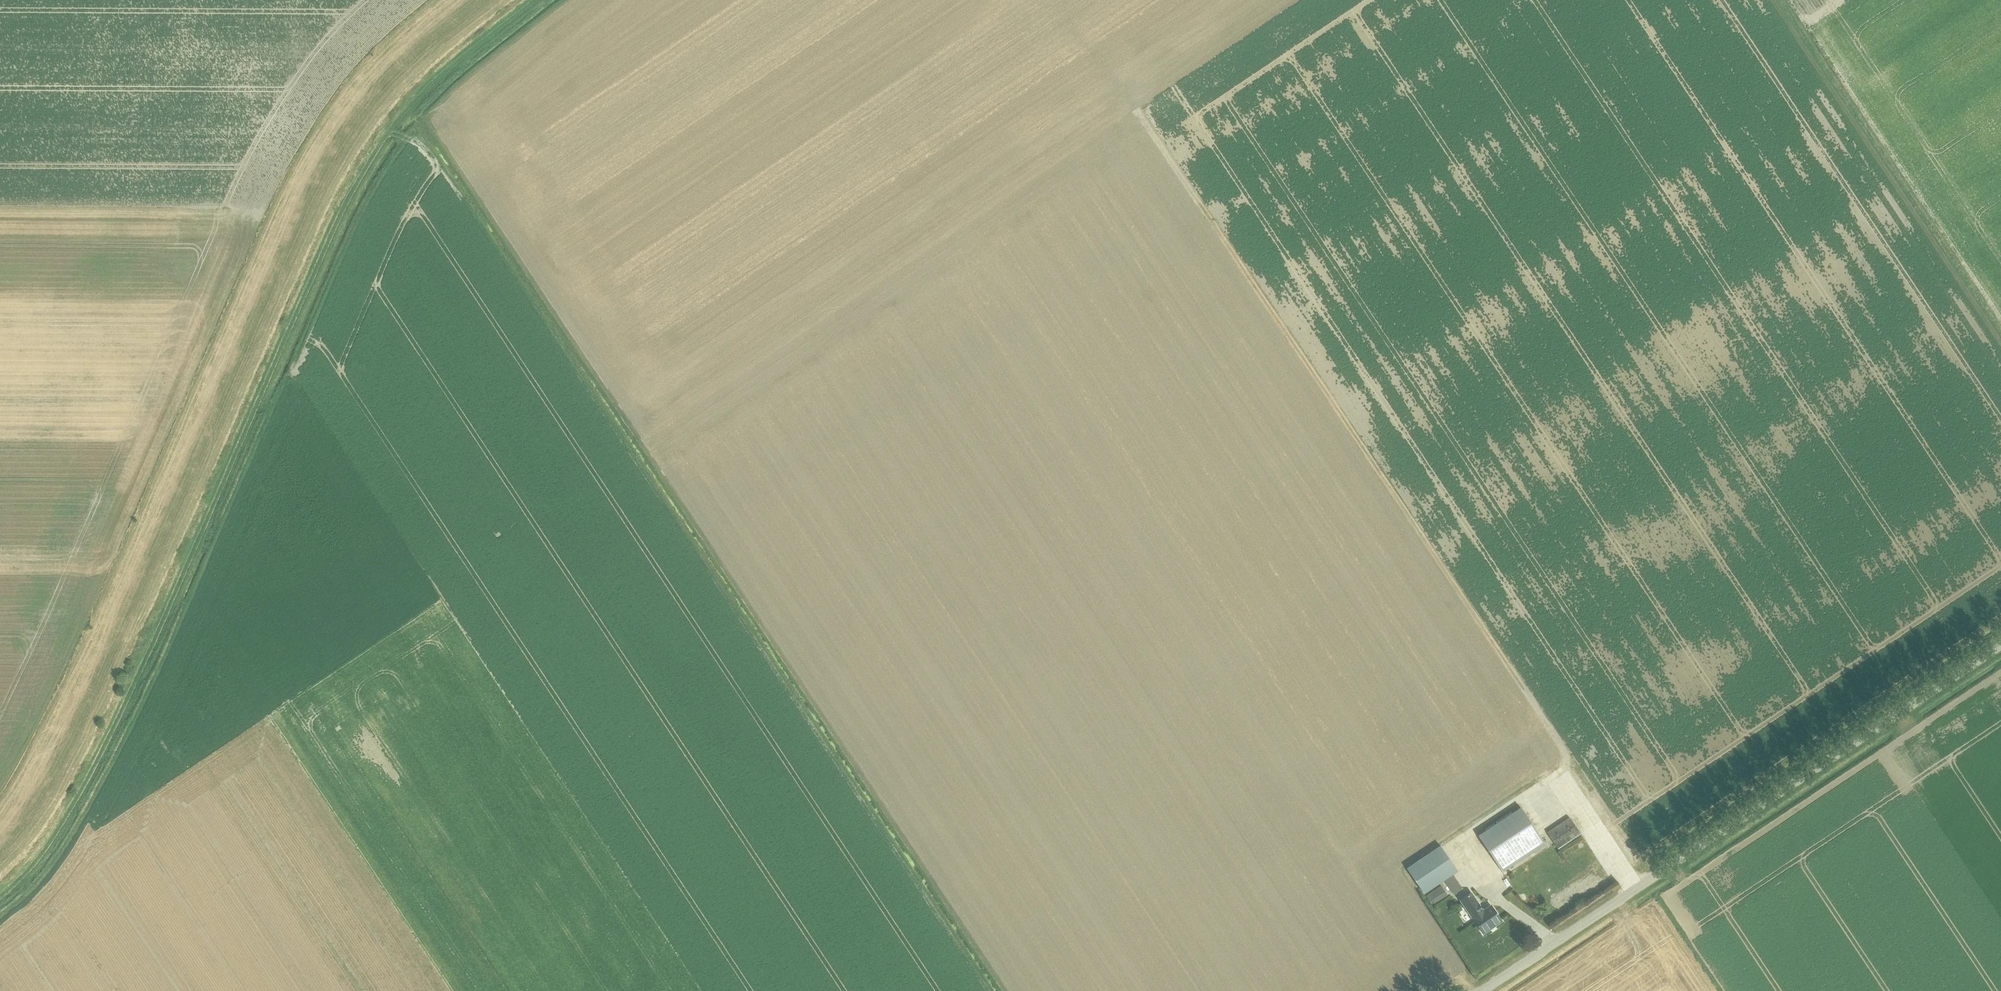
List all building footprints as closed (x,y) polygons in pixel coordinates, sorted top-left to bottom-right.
[(1503,872),(1545,844),(1521,808),(1479,836),(1503,872)] [(1558,849),(1580,834),(1570,817),(1547,832),(1558,849)] [(1454,894),(1463,889),(1453,874),(1458,871),(1441,846),(1407,868),(1424,894),(1444,880),(1454,894)] [(1432,905),(1447,894),(1443,888),(1427,898),(1432,905)] [(1483,934),(1502,921),(1492,905),(1483,910),(1471,893),(1460,900),(1483,934)]
